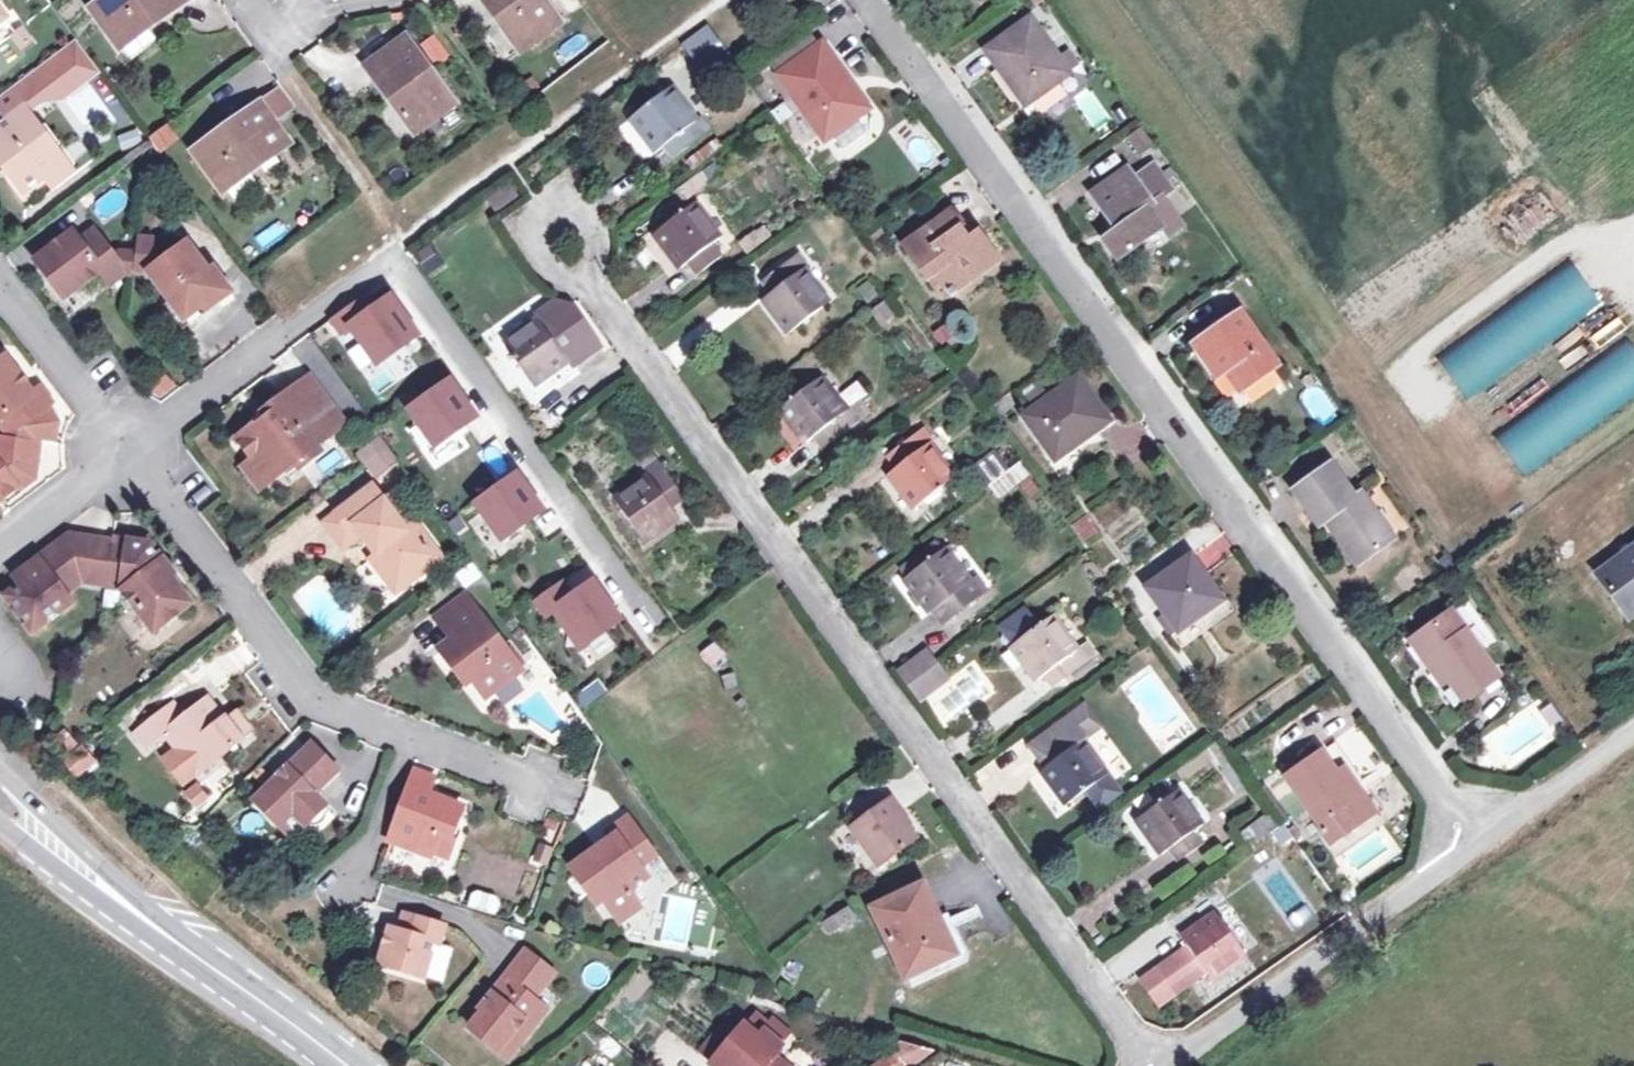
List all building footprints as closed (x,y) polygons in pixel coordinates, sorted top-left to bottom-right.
[(90,10),(120,50),(187,2),(186,0),(104,0),(90,10)] [(522,55),(563,26),(544,0),(483,0),(522,55)] [(819,13),(837,0),(808,0),(819,13)] [(1031,20),(987,50),(1025,105),(1031,101),(1058,82),(1068,75),(1058,59),(1031,20)] [(709,25),(682,45),(694,63),(722,43),(709,25)] [(811,31),(770,61),(828,141),(834,136),(859,119),(871,110),(824,42),(820,45),(811,31)] [(406,38),(365,67),(396,110),(406,125),(413,135),(454,105),(406,38)] [(76,41),(63,51),(80,71),(91,62),(76,41)] [(722,43),(694,63),(704,76),(730,55),(722,43)] [(63,51),(44,65),(56,81),(50,87),(51,89),(48,100),(53,105),(98,72),(91,62),(80,71),(63,51)] [(1068,52),(1058,59),(1068,75),(1079,68),(1068,52)] [(24,194),(43,180),(57,169),(45,153),(53,146),(40,129),(36,132),(20,113),(26,108),(31,112),(48,100),(51,89),(50,87),(56,81),(44,65),(0,98),(0,163),(24,194)] [(1068,96),(1058,82),(1031,101),(1041,115),(1068,96)] [(671,88),(630,118),(656,153),(663,147),(673,161),(711,133),(700,119),(696,122),(671,88)] [(291,113),(276,93),(261,105),(275,124),(291,113)] [(261,105),(193,153),(223,194),(290,145),(275,124),(261,105)] [(406,125),(396,110),(383,120),(394,135),(406,125)] [(165,118),(145,132),(161,154),(181,140),(165,118)] [(868,131),(859,119),(834,136),(844,149),(868,131)] [(136,128),(116,137),(122,151),(142,142),(136,128)] [(1142,128),(1126,139),(1138,156),(1154,145),(1142,128)] [(75,174),(53,146),(45,153),(57,169),(43,180),(52,191),(75,174)] [(1128,168),(1091,193),(1113,223),(1117,230),(1104,239),(1120,261),(1163,230),(1169,237),(1185,226),(1163,197),(1171,191),(1152,164),(1134,176),(1128,168)] [(694,205),(655,234),(680,268),(686,263),(695,276),(723,256),(713,243),(719,239),(694,205)] [(954,211),(905,244),(935,287),(942,282),(953,296),(1002,262),(980,231),(968,239),(961,229),(964,226),(954,211)] [(1117,230),(1113,223),(1100,233),(1104,239),(1117,230)] [(746,252),(771,239),(765,227),(740,240),(746,252)] [(72,234),(35,262),(64,300),(101,274),(105,279),(120,268),(115,260),(94,232),(78,243),(72,234)] [(187,245),(163,262),(149,272),(152,276),(185,319),(203,306),(207,311),(231,292),(215,270),(210,274),(187,245)] [(123,254),(115,260),(120,268),(105,279),(110,286),(126,275),(134,277),(134,274),(136,259),(136,256),(123,254)] [(799,254),(761,282),(770,294),(763,299),(789,334),(829,305),(804,270),(808,266),(799,254)] [(163,262),(136,259),(134,274),(152,276),(149,272),(163,262)] [(867,304),(880,295),(870,279),(856,287),(867,304)] [(422,337),(393,299),(376,312),(366,298),(334,320),(346,336),(354,330),(382,367),(422,337)] [(539,319),(503,344),(532,385),(564,360),(570,368),(600,346),(570,307),(556,301),(536,315),(539,319)] [(879,329),(896,319),(886,302),(869,311),(879,329)] [(1241,311),(1193,344),(1207,364),(1216,357),(1227,372),(1241,391),(1278,365),(1241,311)] [(0,362),(0,422),(7,416),(18,430),(52,405),(54,404),(42,388),(35,394),(6,357),(0,362)] [(1207,364),(1218,379),(1227,372),(1216,357),(1207,364)] [(313,376),(299,386),(332,434),(346,423),(313,376)] [(1079,376),(1025,417),(1056,459),(1111,421),(1079,376)] [(166,377),(153,387),(159,397),(173,386),(166,377)] [(820,378),(780,408),(806,444),(814,439),(823,450),(871,414),(862,401),(846,413),(820,378)] [(857,381),(841,392),(851,407),(868,396),(857,381)] [(482,420),(454,382),(415,409),(442,448),(482,420)] [(255,426),(239,438),(254,460),(255,463),(263,457),(277,476),(297,462),(301,468),(323,453),(317,445),(332,434),(299,386),(268,409),(272,415),(255,426)] [(0,422),(0,423),(7,430),(5,436),(42,440),(58,442),(52,405),(18,430),(7,416),(0,422)] [(251,421),(255,426),(272,415),(268,409),(251,421)] [(923,428),(885,456),(896,469),(889,474),(914,508),(954,479),(929,445),(933,442),(923,428)] [(5,436),(0,435),(0,452),(40,458),(42,440),(5,436)] [(387,449),(377,436),(360,449),(370,462),(387,449)] [(398,462),(387,449),(370,462),(380,476),(398,462)] [(40,458),(0,452),(0,501),(4,498),(6,500),(38,477),(40,458)] [(640,462),(645,469),(658,459),(653,453),(640,462)] [(994,454),(978,461),(997,503),(1035,485),(1024,461),(1002,471),(994,454)] [(255,463),(254,460),(246,465),(262,488),(277,476),(263,457),(255,463)] [(658,459),(645,469),(650,476),(615,500),(643,541),(679,515),(674,508),(687,499),(658,459)] [(1330,464),(1295,489),(1322,525),(1331,519),(1337,528),(1334,531),(1357,565),(1394,539),(1361,494),(1355,499),(1330,464)] [(547,514),(519,475),(480,503),(508,542),(547,514)] [(375,485),(325,521),(345,548),(363,535),(369,542),(371,541),(374,544),(375,542),(378,546),(376,548),(378,550),(375,552),(376,554),(372,557),(386,576),(394,570),(405,587),(438,563),(426,547),(433,542),(419,522),(412,526),(391,497),(386,500),(375,485)] [(1071,524),(1083,543),(1100,532),(1088,513),(1071,524)] [(107,581),(112,547),(89,544),(89,540),(72,534),(26,568),(33,578),(7,597),(34,631),(73,603),(66,594),(86,579),(107,581)] [(1203,565),(1229,553),(1221,537),(1195,550),(1203,565)] [(154,544),(114,538),(108,585),(125,587),(156,629),(191,602),(171,576),(175,574),(154,544)] [(1179,538),(1127,569),(1138,587),(1190,557),(1179,538)] [(445,558),(433,542),(426,547),(438,563),(445,558)] [(971,583),(946,548),(906,578),(932,613),(938,609),(947,621),(986,592),(976,578),(971,583)] [(1598,574),(1622,610),(1633,602),(1633,548),(1598,574)] [(1192,556),(1147,588),(1180,631),(1224,601),(1192,556)] [(474,563),(454,574),(462,589),(483,578),(474,563)] [(394,570),(386,576),(397,593),(405,587),(394,570)] [(565,584),(539,602),(550,618),(558,613),(585,650),(623,623),(595,585),(575,599),(565,584)] [(525,669),(469,594),(438,616),(455,639),(442,649),(457,670),(464,665),(488,696),(525,669)] [(1622,610),(1628,619),(1633,615),(1633,602),(1622,610)] [(1453,611),(1409,641),(1425,662),(1432,658),(1449,682),(1465,703),(1502,677),(1453,611)] [(1051,616),(1010,647),(1037,681),(1044,676),(1053,688),(1092,660),(1083,645),(1077,651),(1051,616)] [(713,671),(729,659),(716,642),(700,653),(713,671)] [(927,650),(899,670),(920,699),(947,679),(927,650)] [(1432,658),(1425,662),(1442,687),(1449,682),(1432,658)] [(586,712),(609,692),(596,678),(574,698),(586,712)] [(174,701),(135,731),(146,746),(164,731),(198,776),(244,741),(209,696),(185,715),(174,701)] [(1087,705),(1073,713),(1090,737),(1103,727),(1087,705)] [(1073,713),(1030,744),(1046,767),(1043,769),(1068,804),(1087,791),(1100,809),(1121,794),(1084,742),(1090,737),(1073,713)] [(83,745),(63,762),(76,778),(97,761),(83,745)] [(341,772),(316,745),(259,800),(289,832),(304,818),(309,823),(328,806),(318,793),(341,772)] [(1322,752),(1286,777),(1322,827),(1320,828),(1331,844),(1376,813),(1362,792),(1354,798),(1337,773),(1322,752)] [(407,804),(420,770),(414,768),(401,803),(407,804)] [(1344,768),(1337,773),(1354,798),(1362,792),(1344,768)] [(436,777),(420,770),(407,804),(396,835),(418,843),(416,851),(433,857),(435,851),(453,858),(461,838),(452,835),(455,827),(459,828),(467,807),(438,795),(435,802),(427,799),(430,792),(436,777)] [(201,783),(184,790),(191,806),(208,799),(201,783)] [(1177,790),(1136,819),(1163,854),(1169,850),(1178,862),(1204,844),(1195,831),(1203,826),(1177,790)] [(438,795),(430,792),(427,799),(435,802),(438,795)] [(891,800),(850,829),(877,868),(916,840),(900,817),(902,816),(891,800)] [(1270,812),(1240,833),(1250,847),(1280,827),(1270,812)] [(546,863),(562,824),(547,817),(530,857),(546,863)] [(617,839),(573,870),(590,894),(598,889),(621,922),(642,908),(635,897),(635,890),(648,881),(641,869),(658,858),(630,820),(611,832),(617,839)] [(418,843),(396,835),(393,842),(416,851),(418,843)] [(923,885),(873,908),(905,978),(955,956),(923,885)] [(473,892),(469,909),(497,915),(501,898),(473,892)] [(846,906),(831,916),(840,929),(855,918),(846,906)] [(448,927),(405,914),(403,922),(400,932),(392,929),(380,965),(426,980),(438,945),(443,946),(448,927)] [(1188,945),(1154,969),(1173,995),(1207,972),(1210,978),(1246,954),(1217,915),(1183,938),(1188,945)] [(521,957),(517,962),(545,985),(556,971),(528,949),(521,957)] [(545,985),(517,962),(486,1001),(492,1006),(487,1012),(484,1009),(468,1028),(497,1052),(513,1032),(523,1041),(549,1010),(535,999),(545,985)] [(707,1064),(710,1065),(784,1065),(772,1056),(780,1046),(763,1031),(756,1037),(742,1025),(707,1064)]
